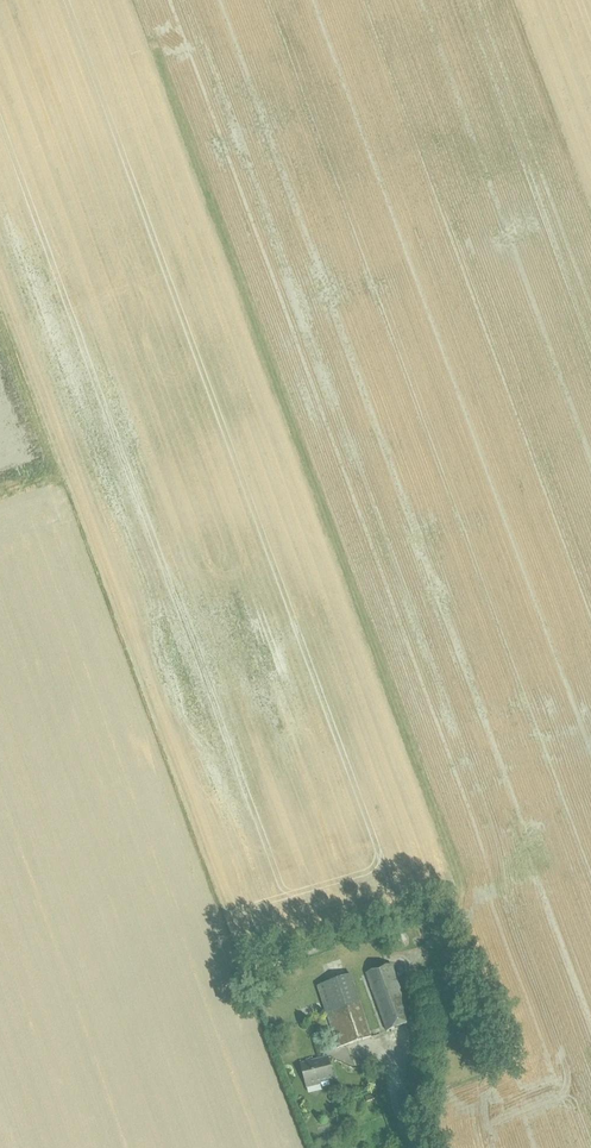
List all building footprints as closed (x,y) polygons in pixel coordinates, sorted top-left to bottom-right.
[(386,1032),(412,1023),(391,965),(365,974),(386,1032)] [(337,1048),(370,1037),(350,976),(317,987),(337,1048)] [(322,1089),(335,1085),(328,1059),(317,1063),(317,1064),(312,1066),(311,1063),(299,1066),(306,1090),(321,1086),(322,1089)] [(405,1116),(421,1111),(416,1098),(400,1104),(405,1116)]
